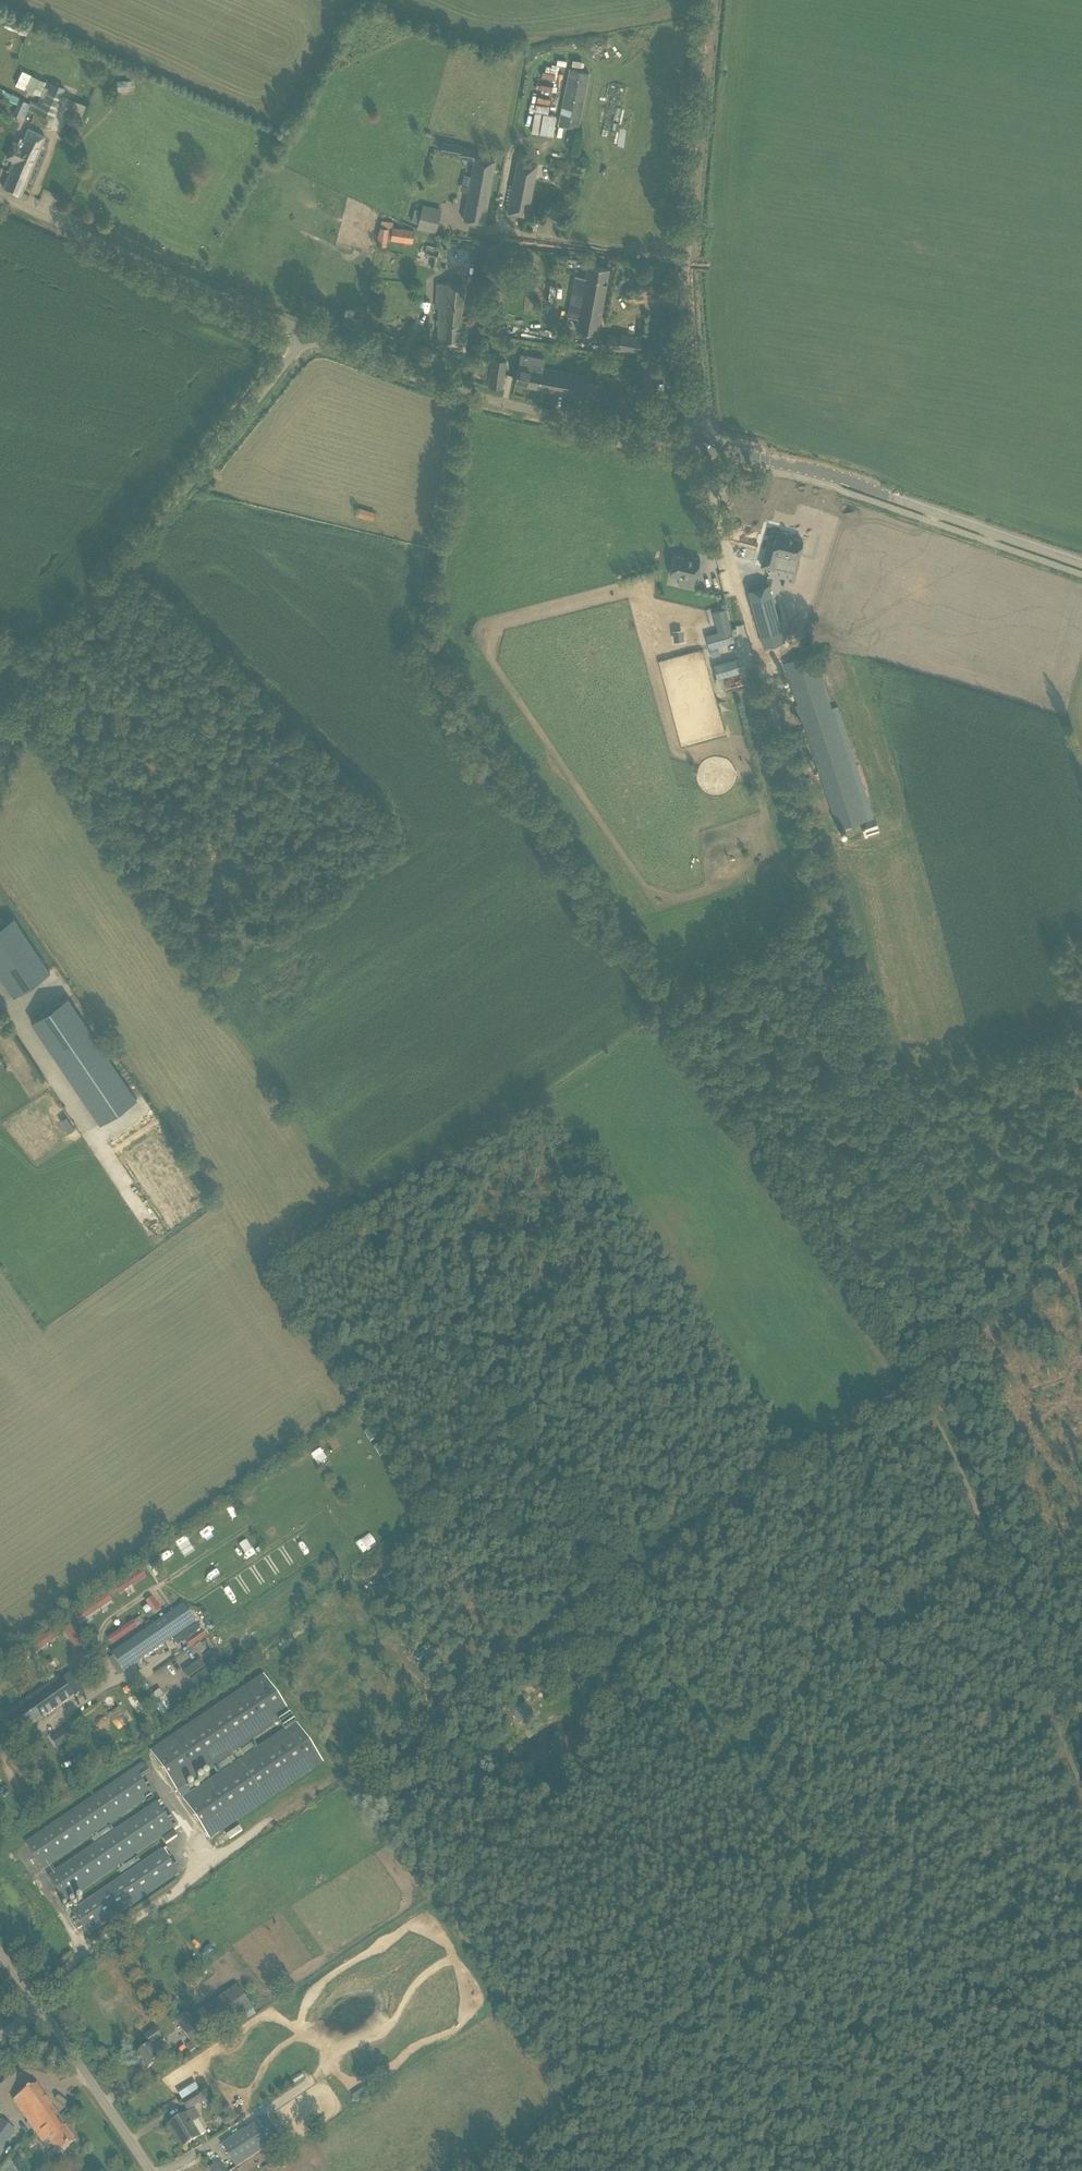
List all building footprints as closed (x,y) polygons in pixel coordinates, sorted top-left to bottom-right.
[(554,84),(558,65),(544,62),(540,81),(554,84)] [(558,125),(567,127),(578,129),(590,74),(570,70),(558,125)] [(20,99),(14,115),(25,119),(27,114),(30,115),(36,112),(54,120),(65,96),(62,95),(65,88),(46,80),(45,81),(28,73),(21,88),(40,97),(38,103),(31,100),(29,103),(20,99)] [(116,89),(134,89),(134,80),(116,80),(116,89)] [(66,97),(63,105),(81,114),(84,106),(66,97)] [(548,114),(549,106),(533,103),(528,131),(553,136),(557,115),(548,114)] [(15,161),(3,188),(21,196),(25,187),(32,174),(30,173),(46,137),(28,129),(21,145),(13,141),(6,157),(8,158),(15,161)] [(623,147),(626,130),(620,129),(616,146),(623,147)] [(442,142),(440,152),(458,157),(461,146),(442,142)] [(461,148),(460,158),(473,160),(469,186),(467,196),(463,219),(473,222),(484,224),(494,161),(484,160),(474,158),(474,157),(475,150),(461,148)] [(551,159),(549,166),(555,167),(554,171),(570,174),(572,163),(551,159)] [(536,167),(519,164),(509,211),(526,215),(536,167)] [(418,229),(437,233),(442,209),(423,205),(418,229)] [(548,207),(546,217),(559,220),(562,210),(548,207)] [(388,246),(389,232),(380,231),(378,245),(388,246)] [(420,244),(417,259),(436,263),(439,248),(435,248),(437,243),(428,241),(427,245),(420,244)] [(575,276),(568,317),(578,319),(576,329),(597,333),(609,269),(588,265),(586,278),(575,276)] [(459,345),(460,334),(464,285),(441,283),(438,308),(440,309),(437,342),(459,345)] [(559,299),(560,285),(547,284),(547,298),(559,299)] [(607,335),(605,347),(619,349),(622,335),(622,334),(621,334),(620,337),(607,335)] [(633,337),(631,352),(638,353),(641,338),(640,338),(634,337),(633,337)] [(506,361),(493,359),(488,387),(501,389),(506,361)] [(586,379),(519,364),(515,384),(582,398),(586,379)] [(355,516),(373,520),(375,511),(357,507),(355,516)] [(760,566),(773,569),(777,553),(789,556),(788,558),(797,560),(802,541),(787,537),(787,535),(776,532),(773,543),(767,541),(760,566)] [(675,555),(670,576),(679,579),(680,575),(693,578),(695,579),(700,558),(691,556),(690,559),(686,558),(675,555)] [(788,641),(775,599),(755,606),(767,648),(788,641)] [(718,632),(705,636),(708,648),(734,642),(725,609),(713,612),(718,632)] [(813,653),(784,663),(838,830),(848,826),(868,820),(863,831),(864,836),(879,831),(877,825),(874,820),(873,819),(873,817),(861,779),(851,749),(844,728),(837,706),(831,708),(817,664),(813,653)] [(715,678),(740,671),(737,658),(711,665),(715,678)] [(753,674),(724,683),(761,814),(790,806),(753,674)] [(5,923),(0,915),(0,976),(14,997),(51,971),(14,917),(5,923)] [(138,1101),(69,999),(33,1024),(102,1125),(138,1101)] [(65,1117),(58,1122),(66,1133),(73,1128),(65,1117)] [(293,1476),(305,1467),(300,1460),(288,1469),(293,1476)] [(225,1526),(231,1523),(223,1509),(217,1512),(225,1526)] [(297,1523),(307,1518),(302,1509),(292,1514),(297,1523)] [(201,1525),(205,1535),(215,1531),(210,1521),(201,1525)] [(230,1568),(238,1563),(229,1549),(221,1554),(230,1568)] [(137,1568),(114,1588),(120,1595),(144,1575),(137,1568)] [(71,1610),(77,1621),(111,1603),(105,1592),(71,1610)] [(143,1601),(152,1615),(159,1611),(150,1596),(143,1601)] [(193,1597),(184,1604),(112,1653),(125,1672),(197,1622),(189,1610),(197,1604),(193,1597)] [(111,1644),(137,1628),(131,1620),(106,1636),(111,1644)] [(59,1631),(66,1633),(68,1625),(61,1624),(59,1631)] [(34,1640),(38,1647),(44,1643),(41,1637),(34,1640)] [(72,1645),(76,1651),(82,1647),(78,1641),(72,1645)] [(44,1664),(48,1670),(54,1667),(50,1660),(44,1664)] [(11,1717),(22,1732),(31,1726),(82,1690),(70,1674),(62,1680),(58,1676),(28,1698),(19,1704),(23,1709),(11,1717)] [(264,1675),(150,1752),(209,1839),(236,1821),(323,1762),(324,1762),(304,1733),(294,1719),(282,1728),(284,1730),(245,1758),(239,1750),(278,1722),(280,1725),(292,1716),(264,1675)] [(165,1698),(155,1704),(161,1714),(171,1708),(165,1698)] [(528,1709),(524,1703),(511,1712),(515,1718),(528,1709)] [(61,1733),(66,1741),(73,1736),(67,1729),(61,1733)] [(43,1869),(152,1795),(141,1779),(150,1773),(143,1763),(25,1843),(43,1869)] [(65,1902),(174,1828),(156,1802),(48,1876),(65,1902)] [(229,1829),(218,1837),(222,1843),(233,1834),(229,1829)] [(87,1935),(178,1874),(162,1849),(71,1911),(87,1935)] [(75,1916),(71,1919),(78,1929),(82,1927),(75,1916)] [(187,2011),(175,2019),(179,2024),(179,2025),(196,2050),(247,2015),(254,2010),(237,1985),(212,2001),(191,2016),(187,2011)] [(161,2036),(156,2028),(145,2036),(150,2044),(161,2036)] [(147,2069),(160,2060),(162,2059),(158,2053),(169,2046),(162,2037),(151,2044),(137,2054),(147,2069)] [(36,2084),(13,2100),(49,2152),(54,2149),(58,2154),(76,2141),(36,2084)] [(199,2090),(182,2100),(188,2109),(205,2099),(200,2091),(200,2089),(199,2090)] [(182,2147),(200,2137),(191,2123),(199,2118),(194,2109),(168,2126),(182,2147)] [(230,2114),(221,2119),(225,2125),(234,2120),(230,2114)] [(222,2145),(237,2167),(281,2138),(266,2116),(222,2145)] [(1,2119),(0,2121),(0,2154),(17,2132),(1,2119)] [(220,2162),(211,2168),(213,2170),(226,2170),(220,2162)]
